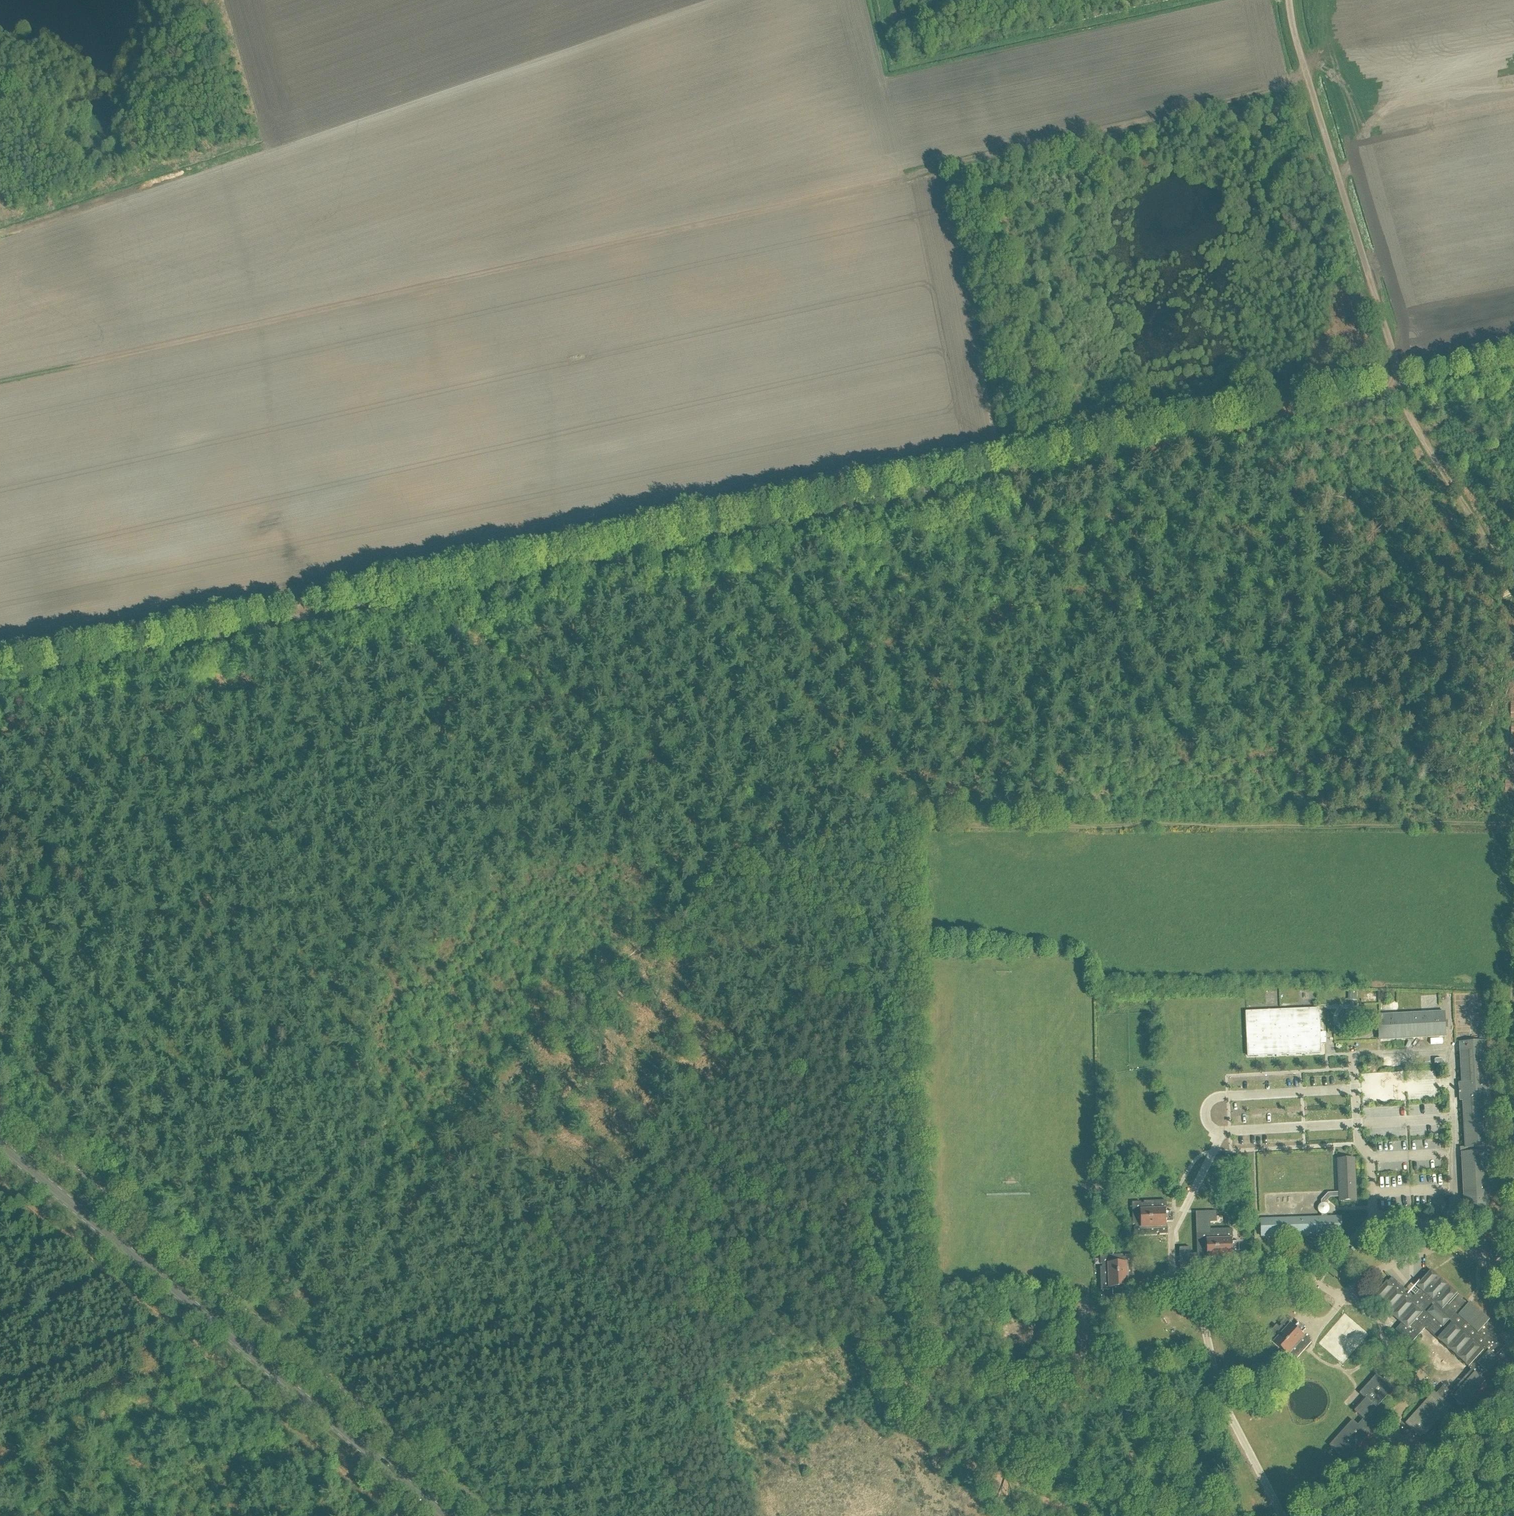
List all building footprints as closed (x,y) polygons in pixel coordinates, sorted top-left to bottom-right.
[(1348,1001),(1357,1001),(1357,991),(1348,990),(1348,1001)] [(1247,1013),(1246,1013),(1248,1057),(1320,1053),(1320,1044),(1325,1044),(1324,1033),(1319,1034),(1318,1010),(1280,1011),(1247,1013)] [(1381,1017),(1380,1017),(1382,1040),(1443,1037),(1442,1028),(1444,1028),(1445,1028),(1447,1028),(1447,1022),(1445,1022),(1444,1022),(1442,1022),(1441,1013),(1440,1013),(1427,1014),(1381,1017)] [(1460,1084),(1459,1084),(1460,1100),(1463,1100),(1463,1106),(1464,1124),(1465,1132),(1463,1132),(1463,1148),(1462,1148),(1462,1154),(1462,1157),(1464,1188),(1464,1194),(1465,1212),(1465,1217),(1470,1217),(1488,1216),(1489,1216),(1486,1156),(1491,1156),(1485,1043),(1460,1044),(1460,1045),(1460,1052),(1461,1060),(1461,1068),(1462,1083),(1462,1084),(1460,1084)] [(1410,1111),(1417,1107),(1414,1103),(1407,1107),(1410,1111)] [(1406,1142),(1398,1143),(1400,1155),(1408,1154),(1406,1142)] [(1319,1206),(1317,1208),(1318,1211),(1319,1214),(1322,1215),(1322,1218),(1326,1218),(1326,1216),(1326,1215),(1328,1213),(1329,1211),(1329,1208),(1328,1206),(1325,1204),(1325,1203),(1328,1200),(1330,1198),(1338,1197),(1339,1197),(1339,1202),(1356,1201),(1354,1159),(1338,1159),(1339,1193),(1338,1193),(1328,1193),(1321,1201),(1321,1204),(1319,1206)] [(1165,1202),(1143,1203),(1143,1205),(1140,1205),(1140,1203),(1132,1204),(1132,1226),(1135,1226),(1135,1229),(1133,1229),(1133,1237),(1156,1236),(1155,1234),(1159,1234),(1159,1236),(1167,1235),(1166,1223),(1172,1223),(1172,1214),(1166,1214),(1165,1202)] [(1190,1248),(1180,1248),(1180,1256),(1180,1258),(1180,1269),(1223,1268),(1223,1264),(1226,1264),(1226,1265),(1234,1265),(1233,1252),(1239,1252),(1239,1243),(1233,1243),(1233,1231),(1232,1231),(1210,1231),(1210,1223),(1216,1223),(1216,1212),(1209,1212),(1196,1213),(1196,1234),(1197,1254),(1190,1254),(1190,1248)] [(1322,1218),(1261,1220),(1261,1237),(1341,1234),(1341,1217),(1326,1218),(1322,1218)] [(1491,1222),(1491,1233),(1501,1233),(1501,1222),(1491,1222)] [(1474,1230),(1467,1241),(1483,1252),(1489,1256),(1491,1257),(1495,1252),(1500,1255),(1502,1252),(1503,1250),(1489,1240),(1474,1230)] [(1122,1256),(1100,1257),(1100,1266),(1102,1266),(1102,1268),(1100,1268),(1101,1291),(1111,1291),(1112,1296),(1122,1296),(1122,1290),(1134,1290),(1134,1282),(1132,1282),(1132,1279),(1134,1279),(1134,1257),(1125,1257),(1125,1258),(1122,1258),(1122,1256)] [(1390,1278),(1373,1298),(1389,1312),(1401,1323),(1395,1329),(1399,1332),(1400,1333),(1405,1338),(1411,1344),(1421,1333),(1425,1329),(1426,1327),(1438,1339),(1437,1340),(1471,1371),(1451,1392),(1444,1386),(1435,1395),(1433,1393),(1407,1421),(1405,1424),(1412,1430),(1414,1432),(1420,1437),(1423,1435),(1424,1436),(1450,1408),(1448,1407),(1454,1401),(1462,1409),(1485,1383),(1479,1378),(1484,1373),(1486,1374),(1498,1361),(1497,1360),(1496,1359),(1494,1358),(1505,1346),(1491,1333),(1490,1332),(1493,1329),(1486,1324),(1488,1321),(1470,1304),(1469,1303),(1467,1305),(1466,1307),(1464,1305),(1465,1303),(1430,1272),(1424,1278),(1416,1287),(1420,1291),(1418,1292),(1414,1296),(1413,1298),(1391,1278),(1390,1278)] [(1269,1353),(1285,1368),(1293,1360),(1292,1359),(1294,1357),(1296,1359),(1311,1343),(1301,1335),(1305,1330),(1298,1324),(1294,1328),(1285,1320),(1280,1325),(1281,1326),(1279,1328),(1276,1326),(1261,1343),(1269,1349),(1270,1348),(1271,1350),(1269,1353)] [(1352,1421),(1329,1446),(1342,1458),(1343,1459),(1346,1461),(1369,1436),(1365,1433),(1370,1427),(1371,1427),(1382,1414),(1375,1408),(1373,1406),(1377,1402),(1379,1404),(1385,1397),(1387,1399),(1394,1391),(1392,1390),(1398,1383),(1392,1378),(1391,1378),(1386,1384),(1383,1381),(1376,1375),(1359,1394),(1365,1400),(1360,1406),(1354,1412),(1363,1420),(1357,1426),(1352,1421)]
